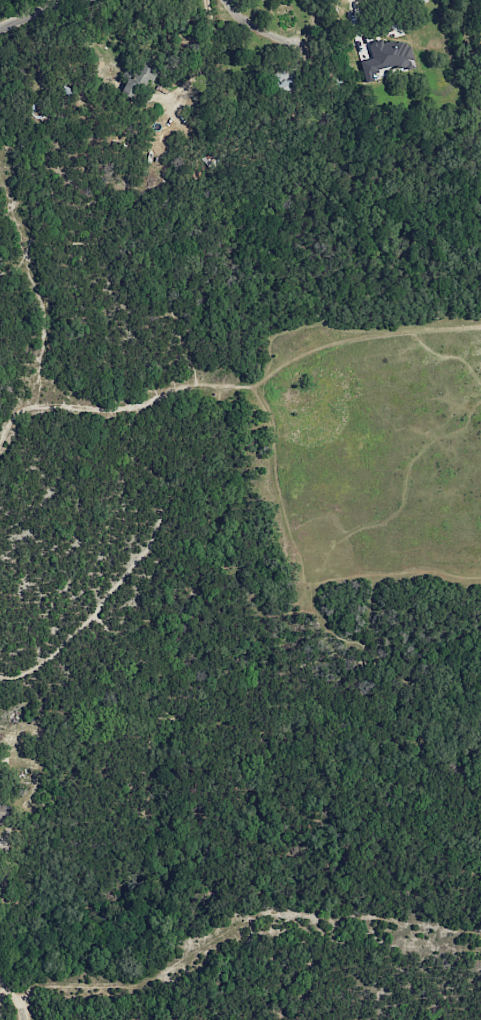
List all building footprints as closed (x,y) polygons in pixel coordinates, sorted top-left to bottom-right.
[(364,81),(415,69),(409,41),(383,46),(382,40),(368,43),(372,59),(360,61),(364,81)] [(137,99),(143,79),(151,81),(154,69),(139,65),(138,72),(127,70),(121,95),(137,99)] [(271,75),(277,91),(294,85),(288,69),(271,75)]
